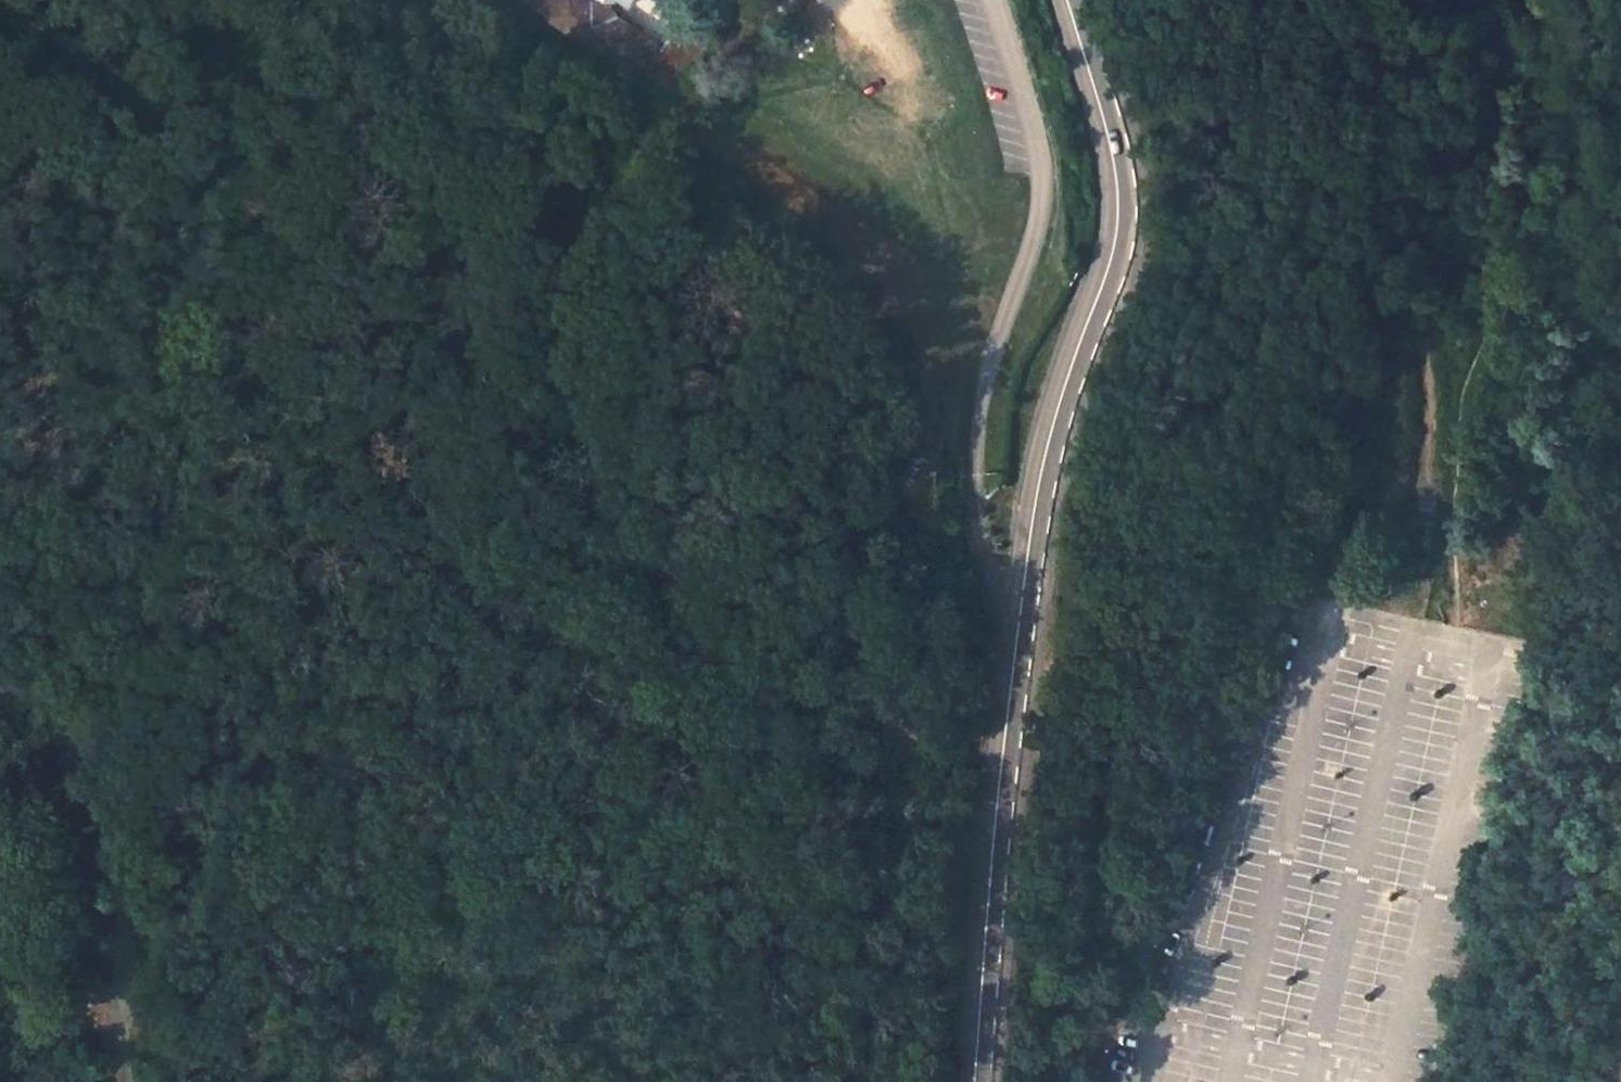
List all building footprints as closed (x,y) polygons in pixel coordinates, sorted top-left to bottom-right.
[(617,7),(621,0),(529,0),(647,81),(679,102),(724,34),(720,31),(724,26),(727,22),(728,22),(729,22),(730,21),(731,21),(732,21),(732,20),(733,20),(734,20),(735,19),(735,18),(736,18),(737,17),(738,15),(739,14),(739,13),(739,12),(739,10),(740,10),(740,9),(740,8),(740,7),(740,6),(739,5),(739,4),(741,0),(714,0),(714,1),(713,3),(712,4),(712,5),(712,6),(712,7),(712,9),(713,10),(713,11),(713,12),(710,17),(706,22),(692,13),(667,49),(618,16),(617,7)]
